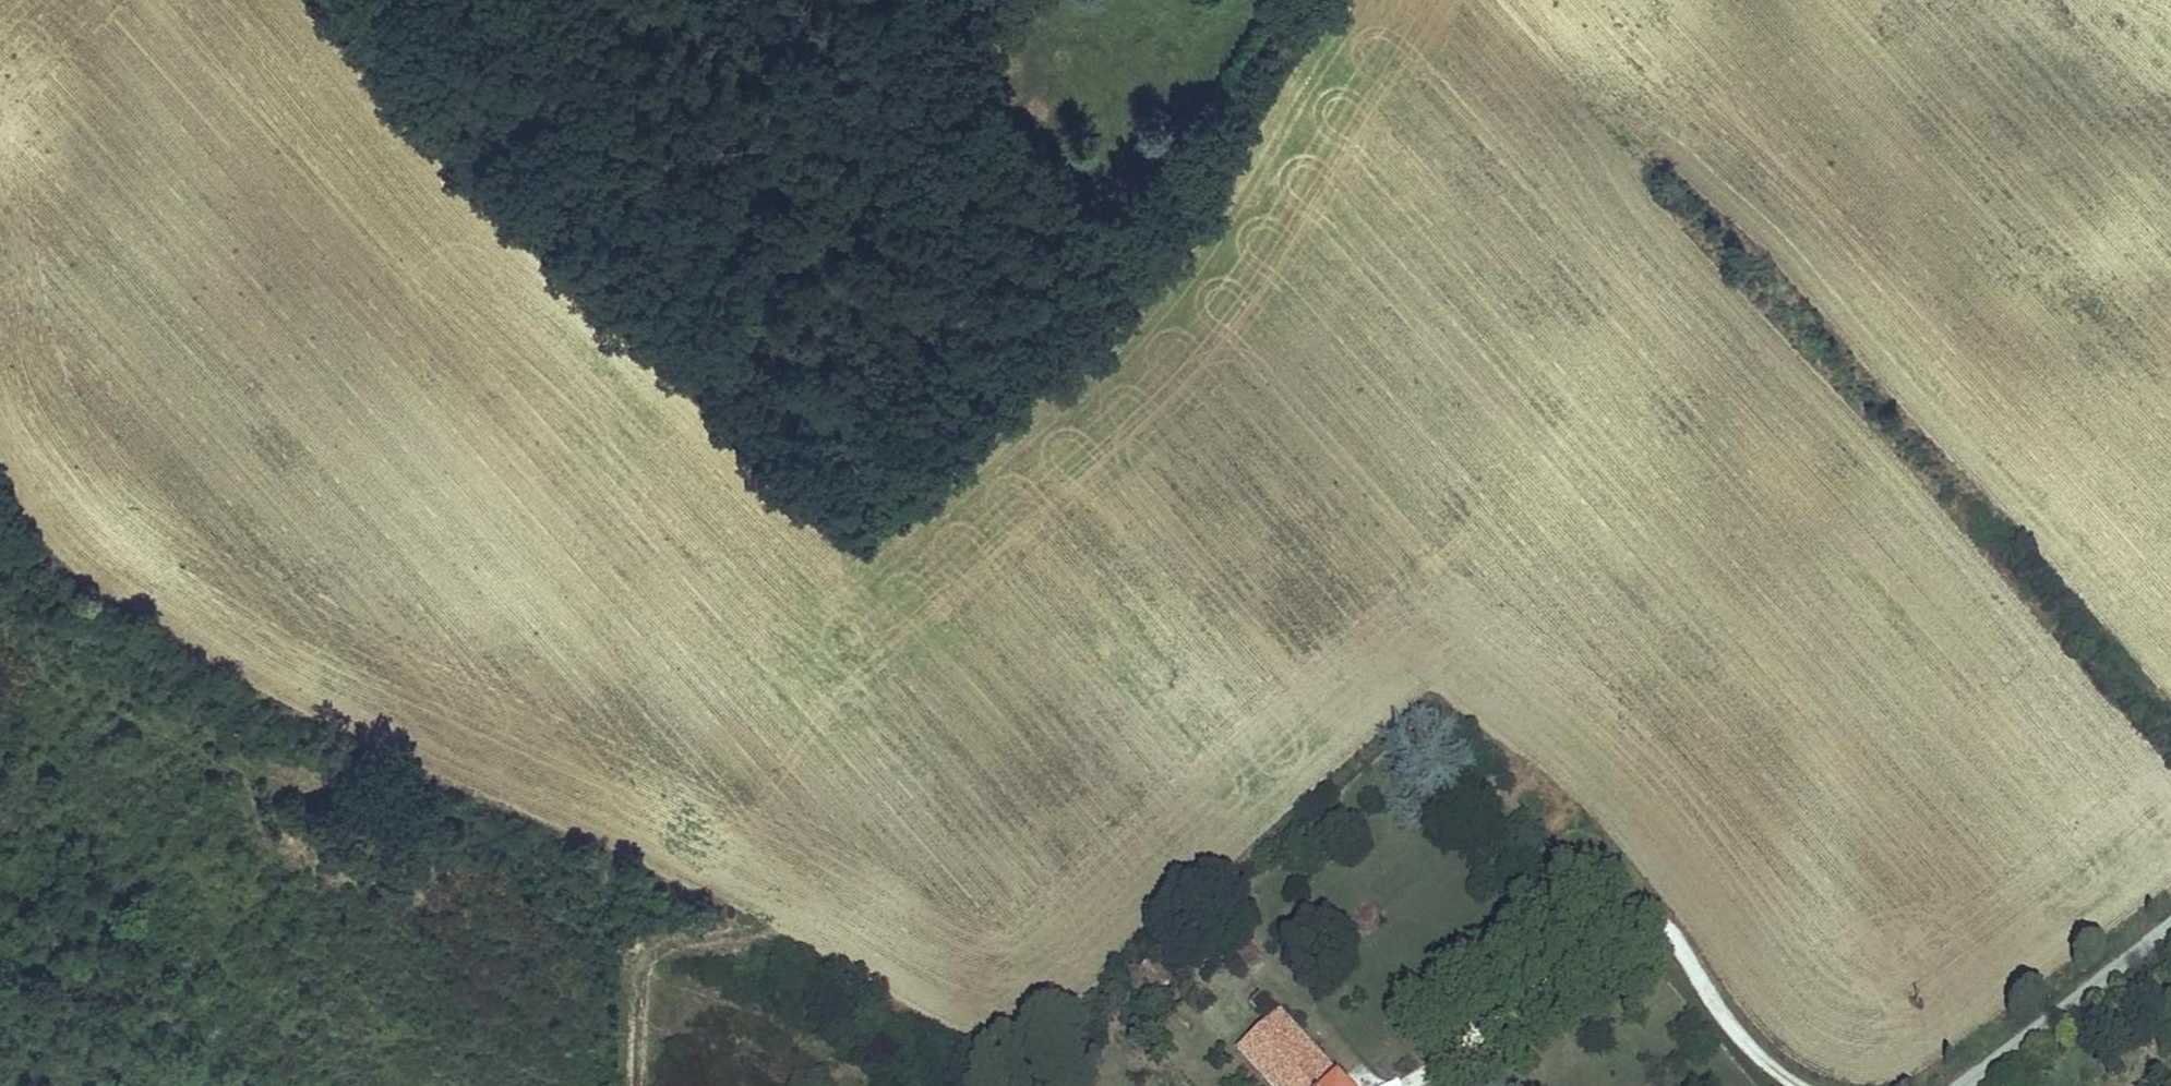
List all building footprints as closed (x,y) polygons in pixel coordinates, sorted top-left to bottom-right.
[(1154,961),(1139,975),(1159,995),(1173,983),(1154,961)] [(1259,996),(1250,1004),(1256,1010),(1266,1001),(1259,996)] [(1238,1050),(1272,1085),(1344,1085),(1278,1016),(1238,1050)]
